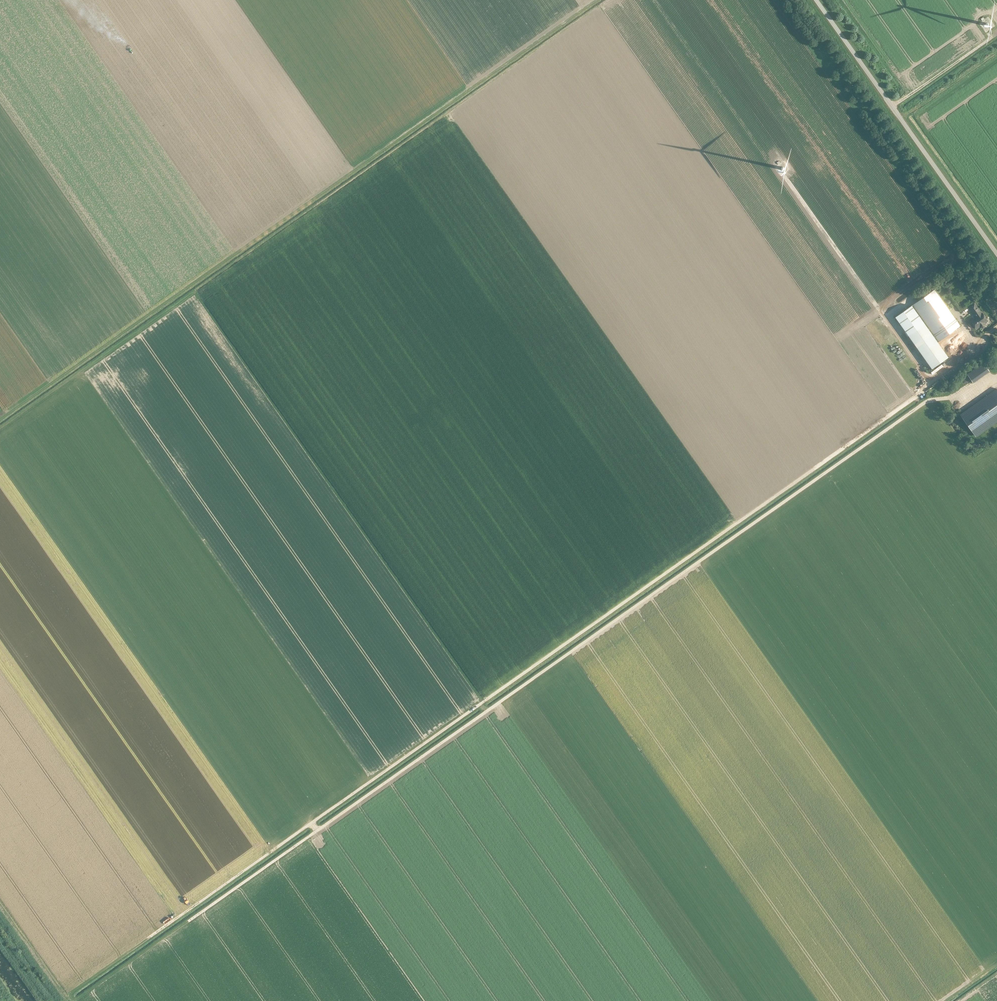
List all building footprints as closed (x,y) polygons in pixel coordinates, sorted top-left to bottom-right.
[(913,305),(902,313),(896,317),(922,355),(926,360),(932,369),(949,357),(938,342),(961,326),(935,290),(913,306),(913,305)] [(982,313),(974,303),(969,307),(977,318),(972,322),(977,329),(980,326),(981,328),(983,328),(985,327),(985,324),(983,322),(987,319),(982,313)] [(968,374),(974,383),(990,371),(984,363),(968,374)] [(961,414),(977,436),(996,422),(996,389),(961,414)]
